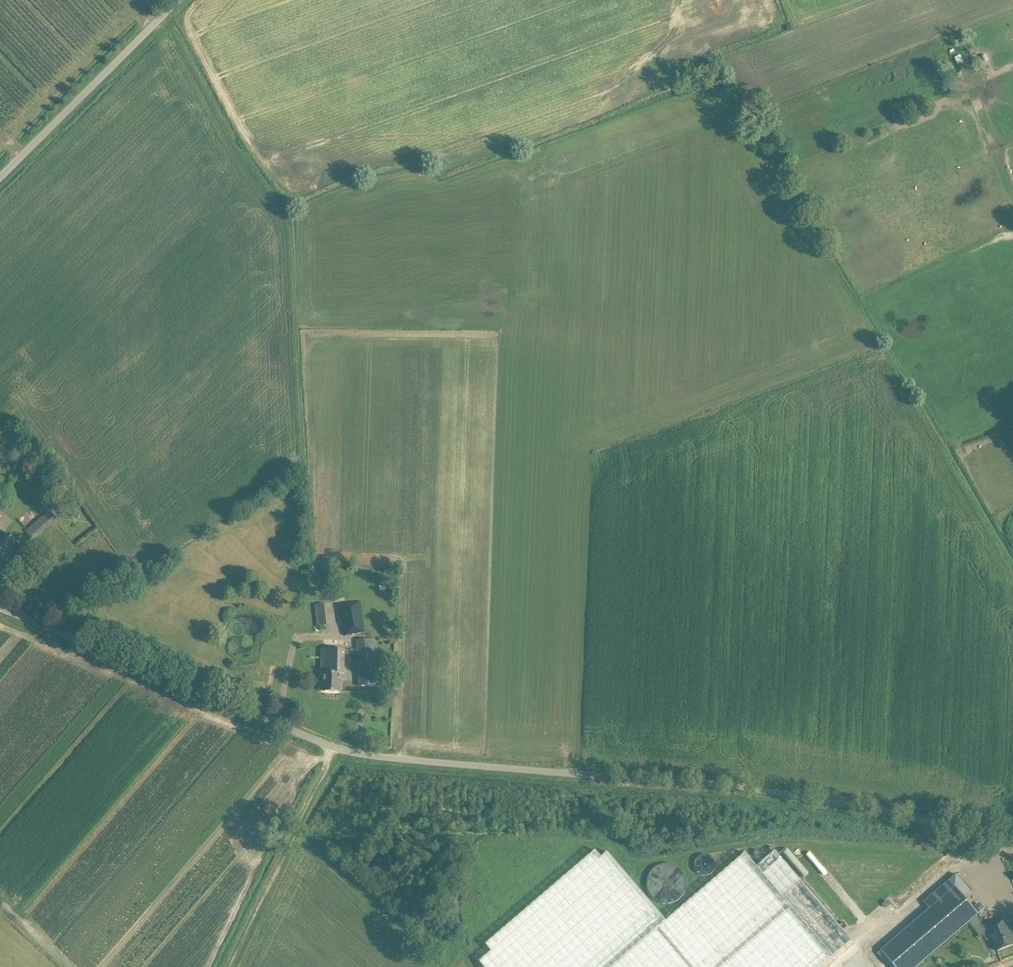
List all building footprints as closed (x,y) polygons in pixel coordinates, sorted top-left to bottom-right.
[(49,510),(25,530),(33,539),(57,519),(49,510)] [(0,537),(0,567),(18,544),(4,532),(0,537)] [(336,581),(335,573),(327,574),(328,582),(336,581)] [(365,631),(360,602),(340,605),(345,636),(365,631)] [(375,639),(357,640),(358,662),(360,686),(375,685),(375,676),(373,653),(376,652),(375,639)] [(323,651),(323,662),(322,673),(324,673),(323,691),(340,692),(341,678),(343,678),(344,668),(345,652),(323,651)] [(479,961),(484,966),(820,966),(851,940),(774,851),(756,866),(744,852),(665,920),(607,851),(601,857),(595,850),(485,943),(491,951),(479,961)] [(694,864),(694,865),(694,866),(695,867),(695,868),(695,869),(696,870),(697,872),(698,873),(699,874),(701,874),(703,875),(705,875),(706,875),(707,875),(708,874),(710,874),(711,873),(712,872),(713,871),(713,870),(714,870),(714,869),(714,868),(715,867),(715,866),(715,865),(715,864),(715,863),(715,862),(714,861),(714,860),(714,859),(713,859),(712,857),(711,856),(710,855),(708,855),(706,854),(705,854),(703,854),(701,855),(699,856),(697,857),(697,858),(696,859),(695,860),(695,861),(695,862),(694,863),(694,864)] [(647,879),(646,884),(647,888),(648,893),(652,897),(656,901),(661,903),(667,904),(672,903),(676,901),(680,898),(683,894),(685,889),(686,884),(685,878),(683,873),(680,869),(676,866),(672,865),(667,864),(661,864),(656,866),(652,870),(648,874),(647,879)] [(880,951),(887,958),(894,966),(916,966),(968,923),(978,934),(979,937),(984,935),(986,940),(992,938),(997,951),(1004,948),(1012,944),(1012,942),(1010,935),(1009,935),(1003,922),(988,928),(987,924),(982,926),(980,922),(981,921),(976,916),(978,914),(964,898),(971,892),(956,875),(924,902),(929,909),(880,951)] [(886,899),(881,903),(885,907),(890,903),(886,899)] [(980,903),(975,907),(980,913),(985,909),(980,903)]
